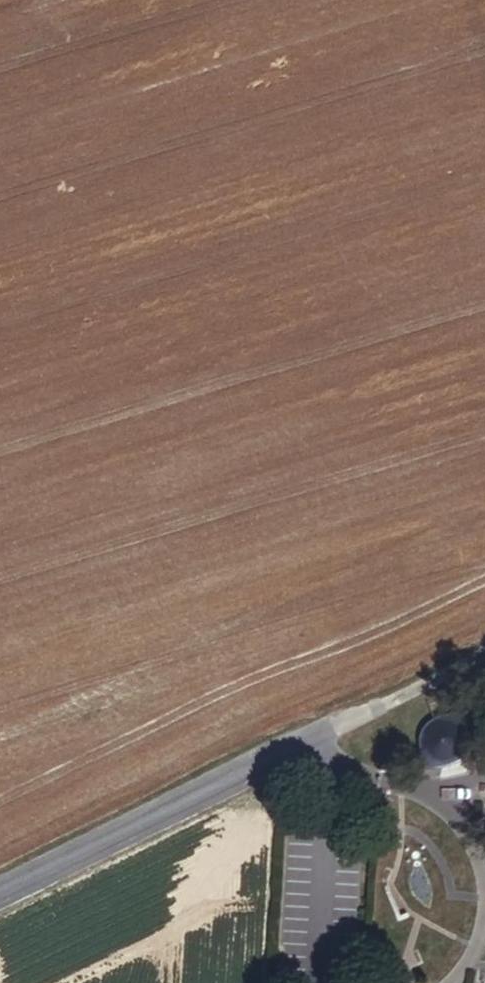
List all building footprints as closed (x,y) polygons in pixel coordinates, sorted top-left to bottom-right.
[(421,771),(473,766),(468,715),(416,719),(421,771)]
